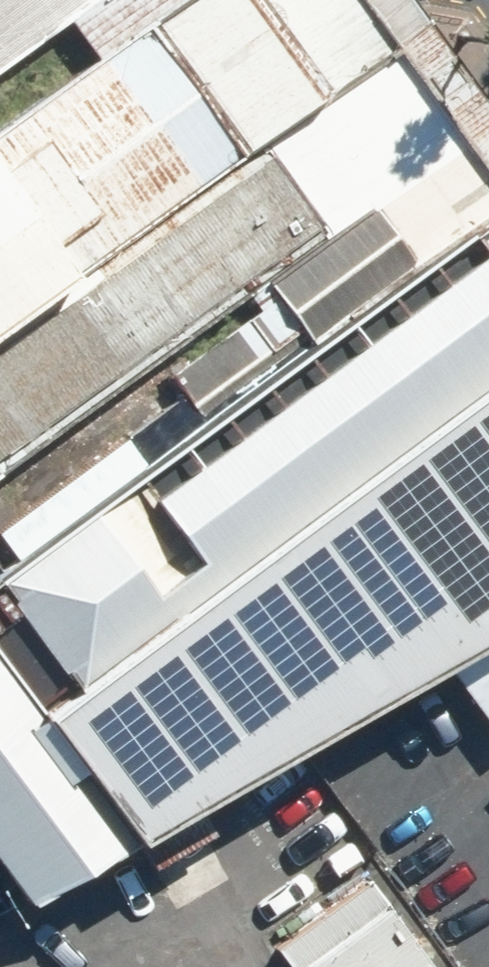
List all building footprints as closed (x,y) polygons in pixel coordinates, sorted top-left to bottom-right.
[(0,123),(0,324),(375,55),(336,0),(171,0),(99,52),(0,123)] [(74,17),(99,52),(171,0),(0,0),(0,70),(74,17)] [(385,46),(375,55),(0,332),(0,476),(455,141),(385,46)] [(455,141),(263,289),(303,345),(488,208),(488,182),(455,141)] [(0,573),(0,598),(67,686),(488,373),(488,208),(0,573)] [(118,840),(432,661),(488,629),(488,373),(67,686),(27,717),(118,840)] [(432,661),(488,734),(488,629),(432,661)] [(0,681),(0,885),(12,901),(118,840),(27,717),(0,681)] [(372,880),(277,943),(293,966),(431,966),(372,880)]
